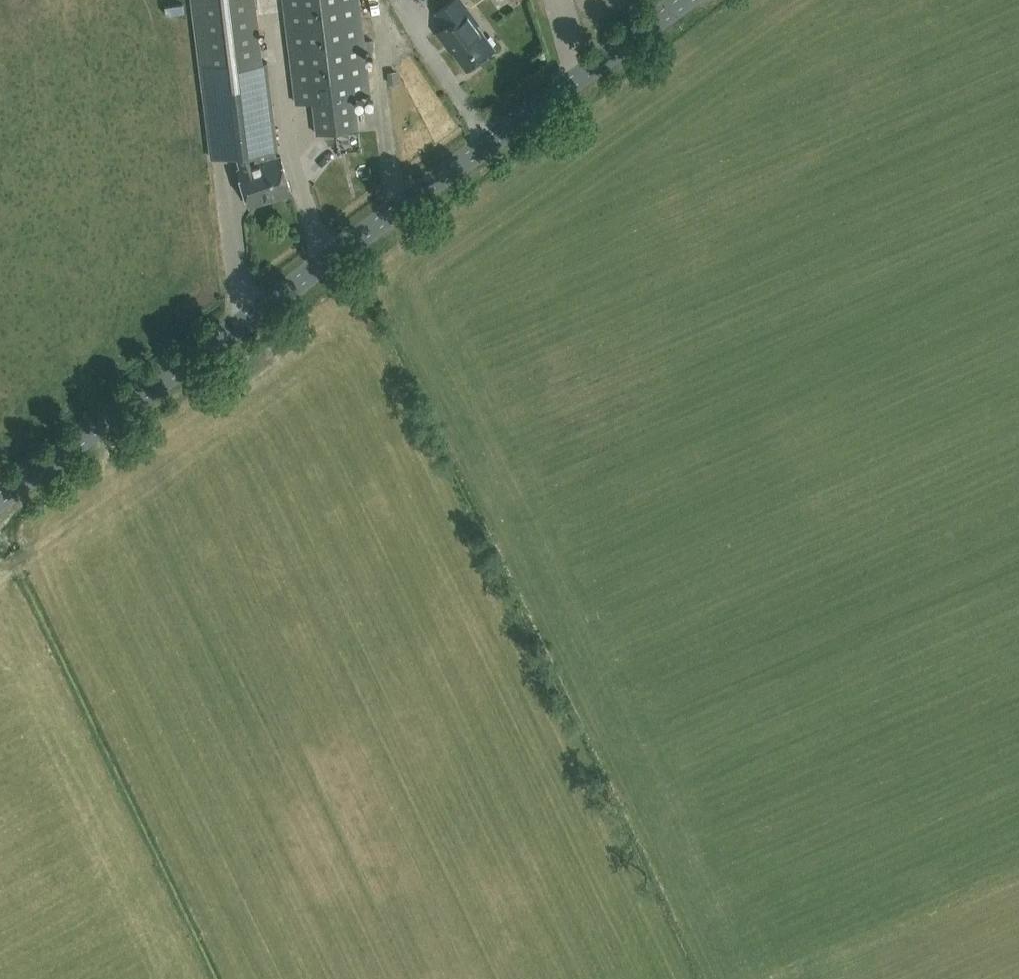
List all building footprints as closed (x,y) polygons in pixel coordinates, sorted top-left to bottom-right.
[(212,159),(238,156),(239,159),(237,160),(252,206),(293,192),(283,162),(278,164),(274,151),(278,151),(268,63),(262,63),(254,0),(192,0),(212,159)] [(355,129),(352,96),(368,94),(359,0),(283,0),(294,102),(310,100),(313,133),(355,129)] [(477,23),(479,22),(463,0),(453,0),(437,12),(446,25),(437,32),(446,44),(448,43),(466,68),(494,48),(477,23)]
